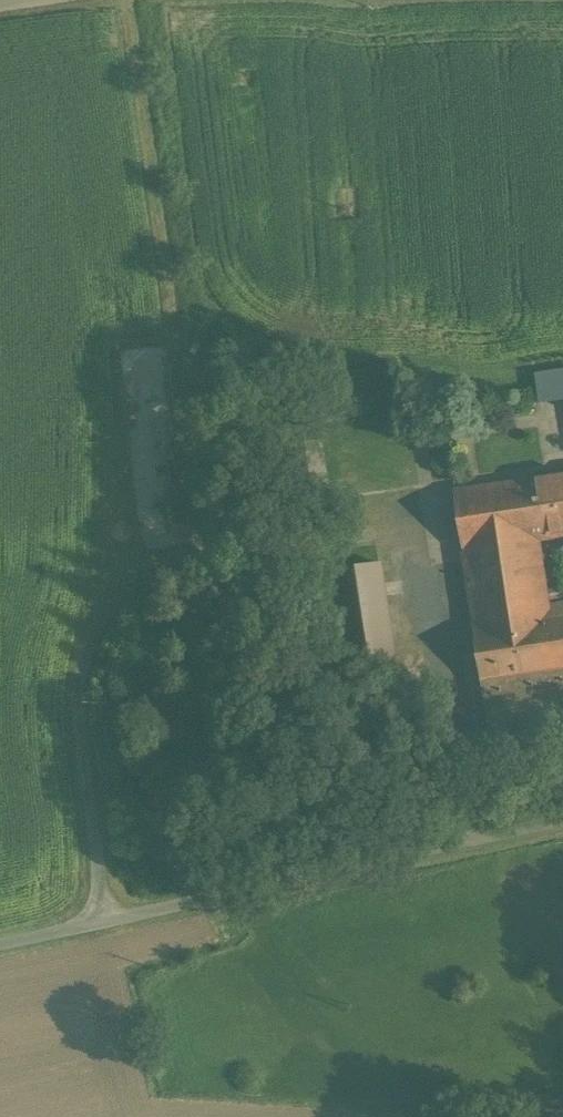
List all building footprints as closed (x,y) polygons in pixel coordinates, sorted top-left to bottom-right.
[(464,550),(540,540),(562,536),(562,474),(456,489),(464,550)] [(540,540),(464,550),(488,733),(562,722),(562,602),(550,604),(540,540)] [(381,559),(321,572),(340,672),(393,666),(381,559)]
